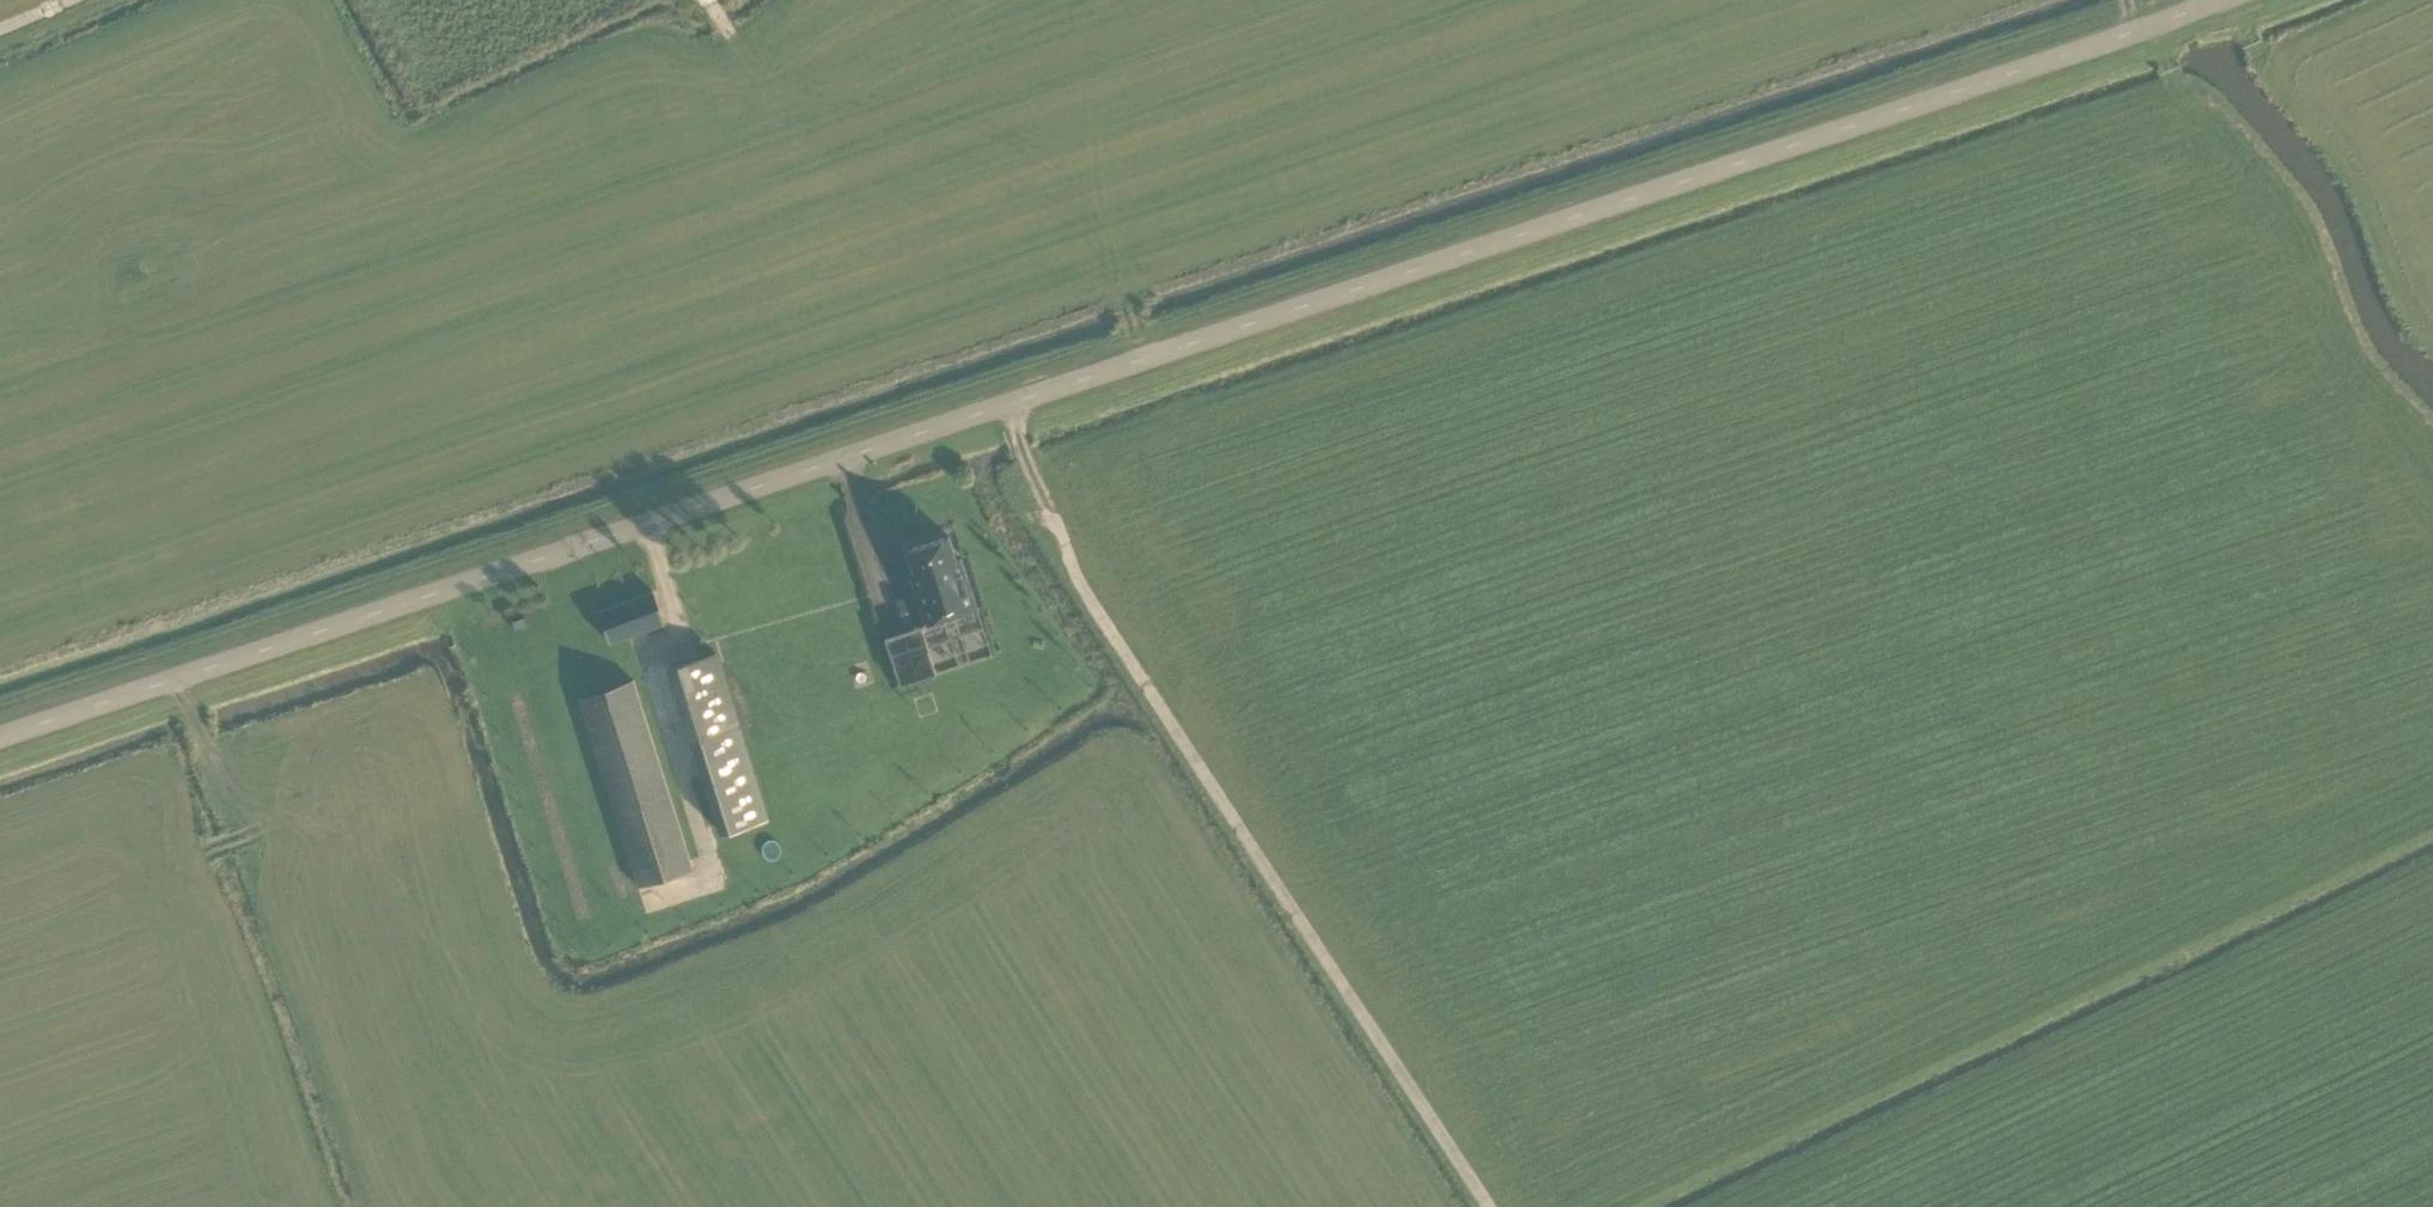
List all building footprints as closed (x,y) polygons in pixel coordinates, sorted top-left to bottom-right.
[(925,624),(979,607),(962,555),(958,556),(950,533),(905,547),(917,583),(912,585),(925,624)] [(610,643),(666,622),(653,589),(597,610),(610,643)] [(525,617),(514,621),(516,630),(528,627),(525,617)] [(921,625),(885,637),(900,684),(936,672),(921,625)] [(720,834),(769,819),(718,650),(668,666),(720,834)] [(636,886),(691,869),(632,682),(577,699),(636,886)]
